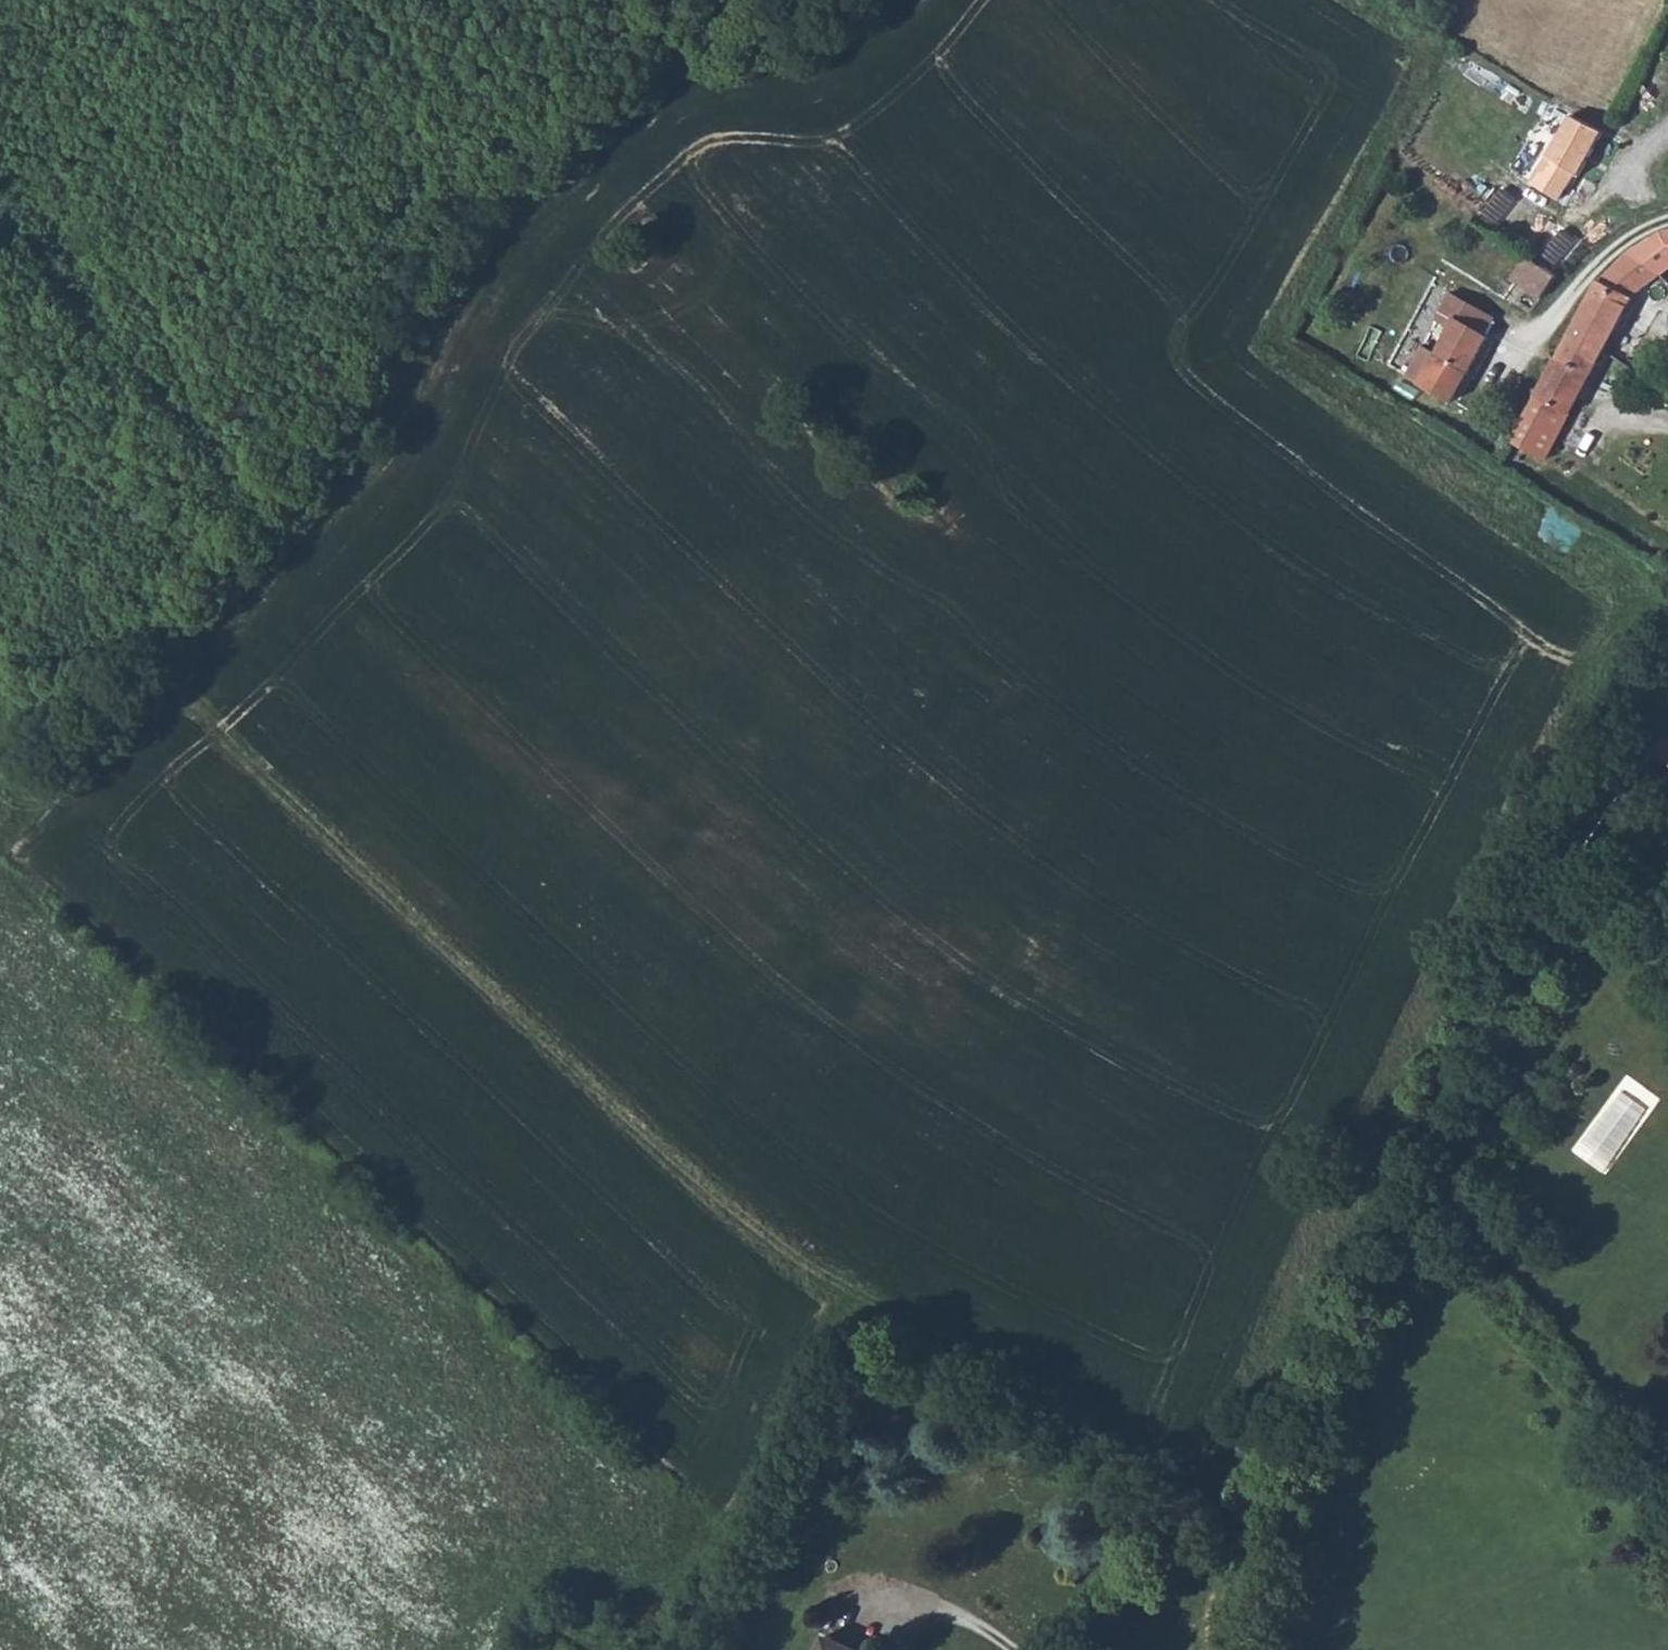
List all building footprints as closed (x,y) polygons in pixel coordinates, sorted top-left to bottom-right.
[(1574,112),(1536,183),(1569,200),(1606,130),(1574,112)] [(1615,261),(1596,280),(1573,315),(1604,329),(1621,298),(1636,283),(1651,272),(1667,263),(1667,234),(1639,244),(1615,261)] [(1514,279),(1544,299),(1561,274),(1531,254),(1514,279)] [(1428,315),(1430,316),(1440,297),(1438,296),(1428,315)] [(1430,316),(1448,326),(1427,364),(1456,381),(1477,341),(1473,339),(1483,319),(1440,297),(1430,316)] [(1573,315),(1515,413),(1499,442),(1534,462),(1608,330),(1604,329),(1573,315)] [(1399,380),(1413,388),(1424,368),(1411,360),(1399,380)] [(1456,381),(1427,364),(1424,368),(1413,388),(1442,406),(1456,381)] [(1655,729),(1646,741),(1657,750),(1666,739),(1655,729)] [(1657,750),(1648,761),(1666,776),(1667,774),(1667,737),(1666,739),(1657,750)] [(809,1649),(853,1649),(857,1642),(818,1627),(809,1649)]
